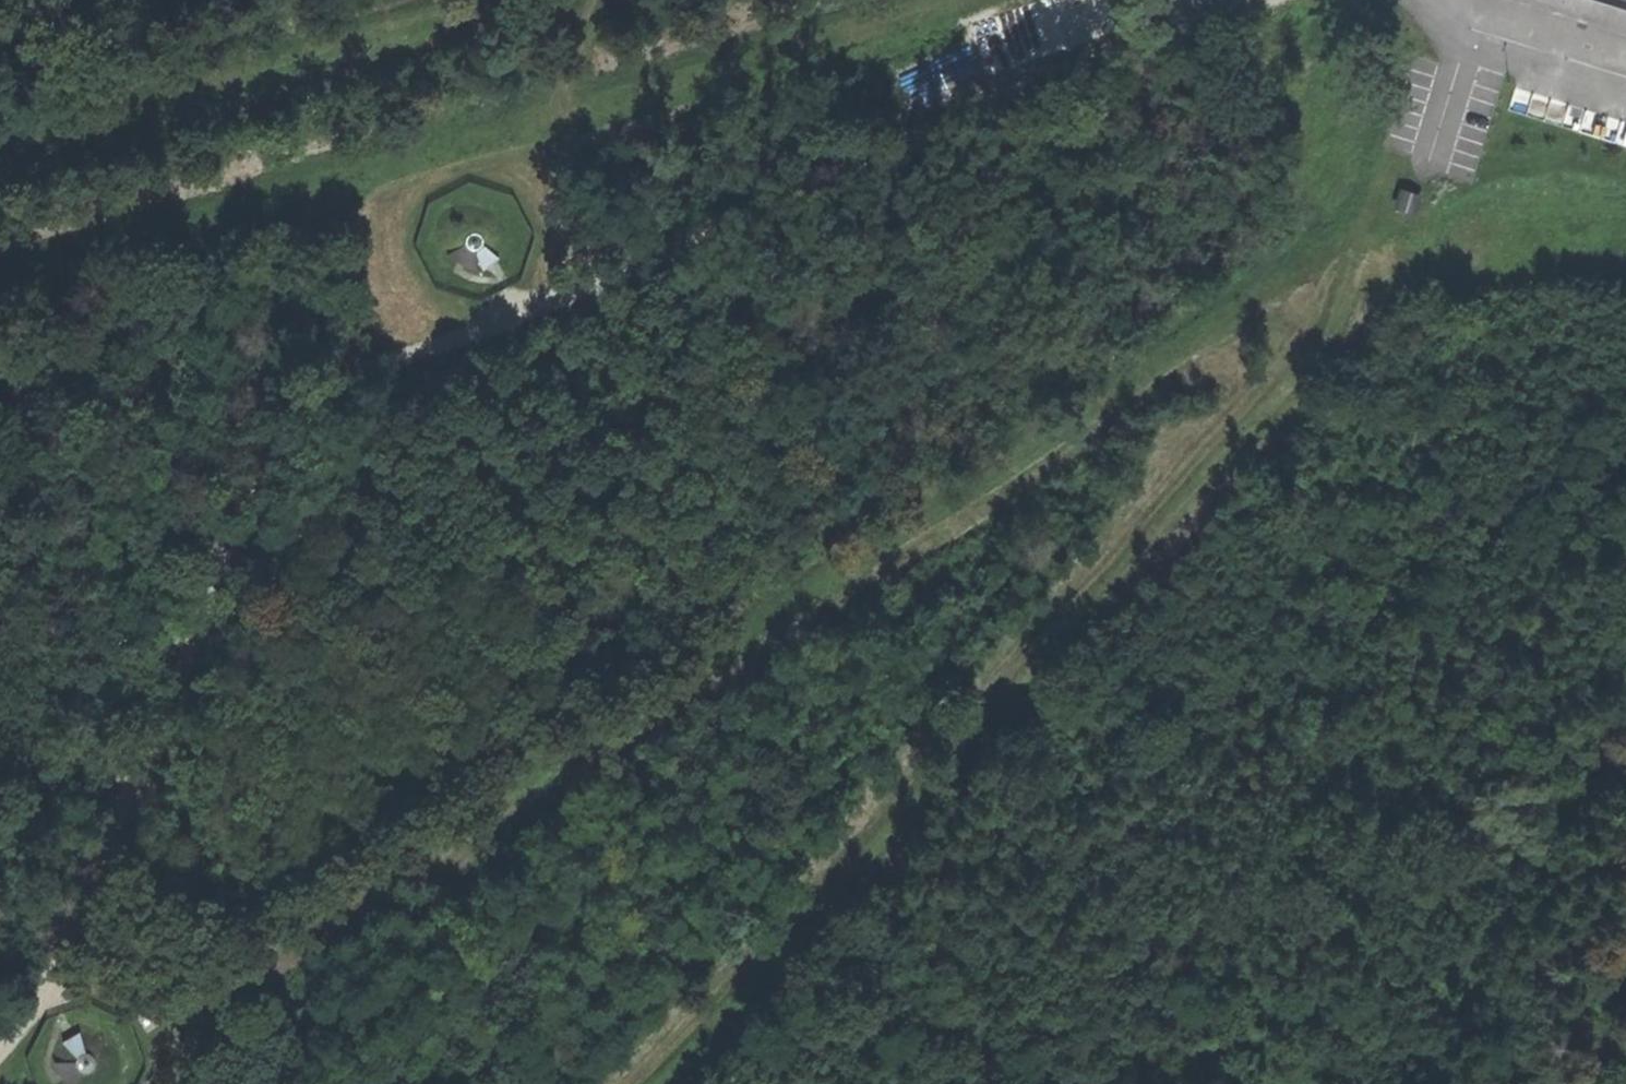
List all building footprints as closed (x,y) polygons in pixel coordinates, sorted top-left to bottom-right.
[(1413,196),(1394,189),(1385,207),(1405,215),(1413,196)] [(88,1075),(92,1074),(95,1073),(98,1070),(99,1066),(99,1063),(97,1059),(94,1057),(91,1055),(87,1056),(83,1057),(81,1060),(80,1064),(80,1067),(81,1071),(84,1073),(88,1075)]
